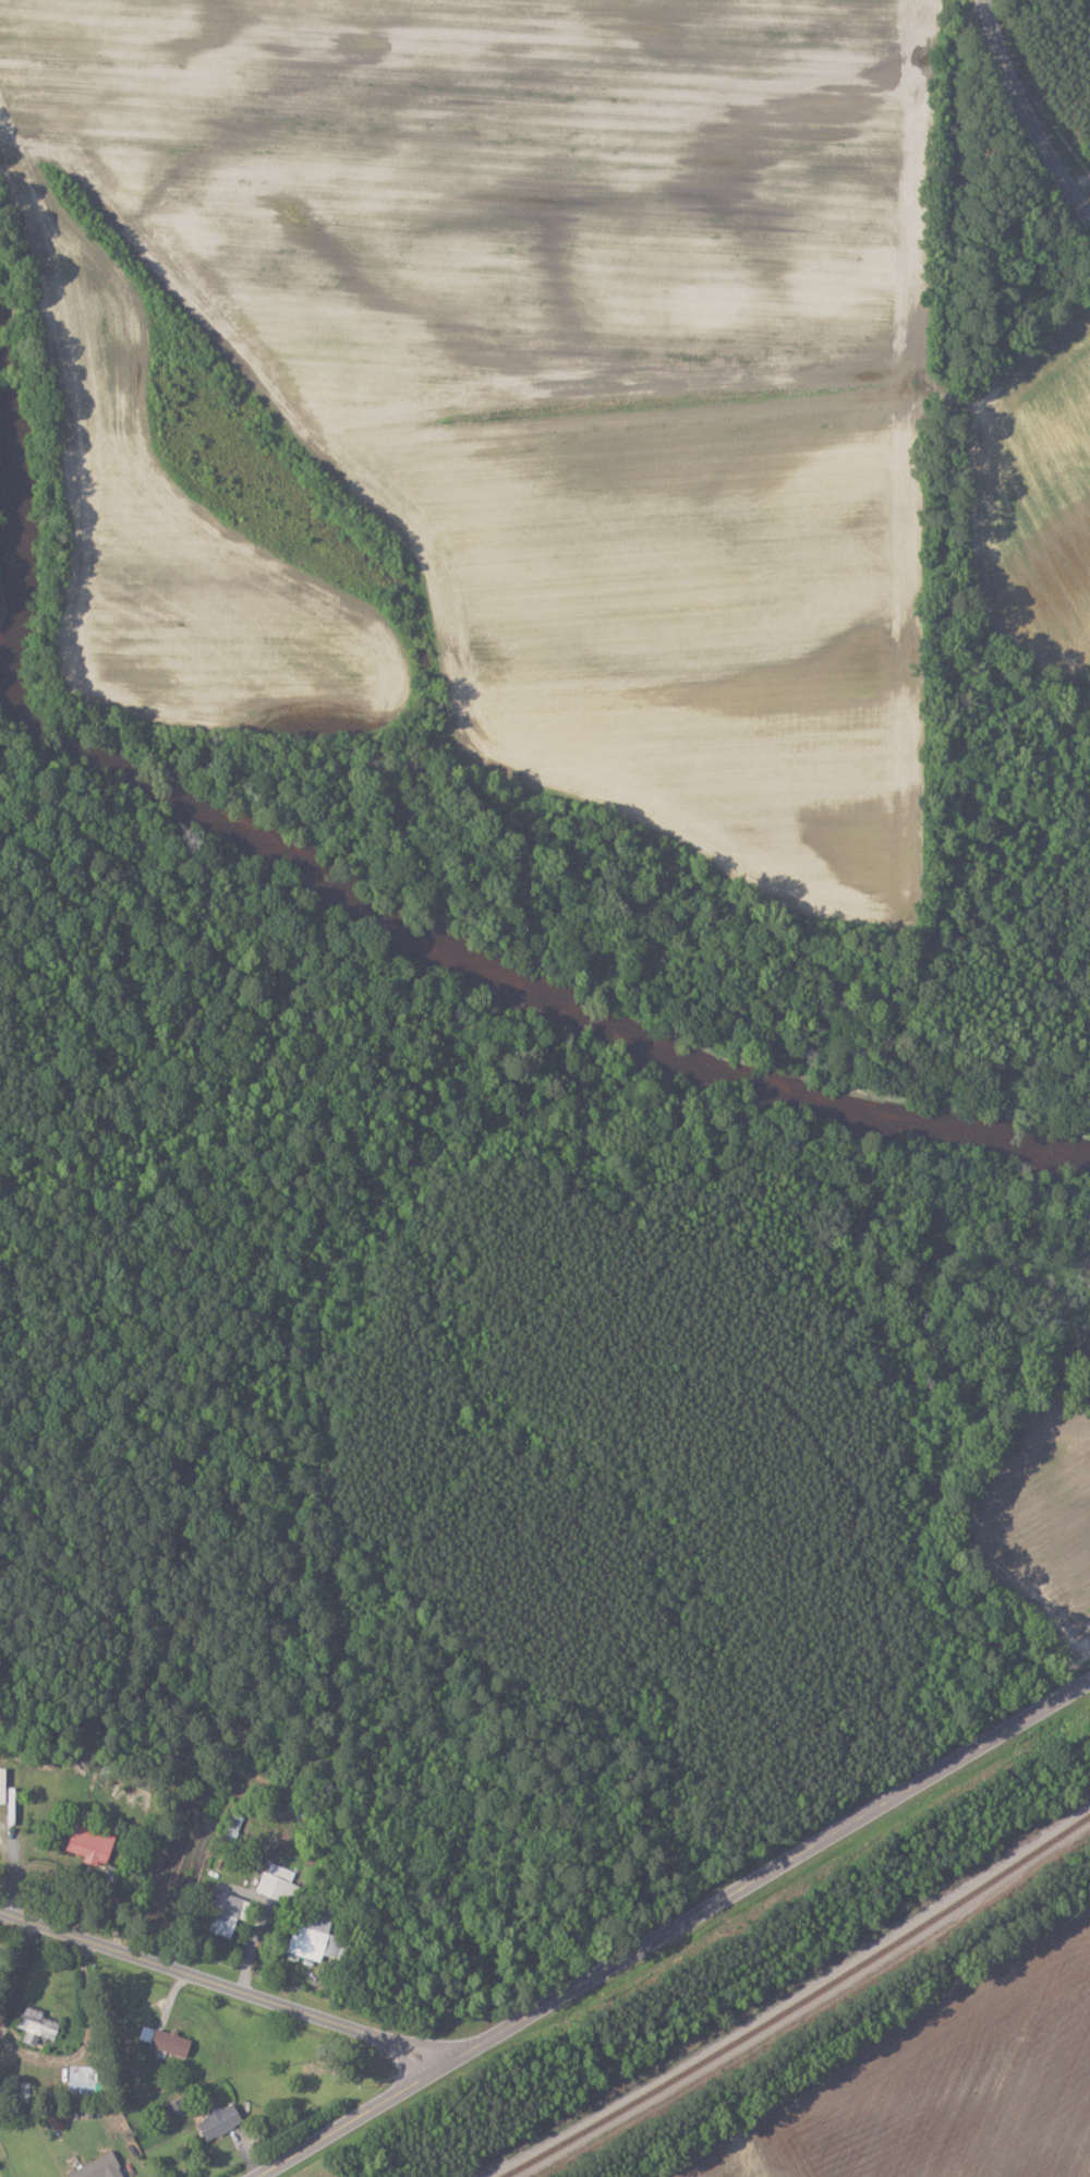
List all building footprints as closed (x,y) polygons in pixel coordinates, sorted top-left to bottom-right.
[(224,1834),(236,1839),(245,1815),(234,1811),(224,1834)] [(76,1820),(117,1836),(106,1864),(65,1848),(76,1820)] [(256,1891),(295,1905),(302,1887),(291,1882),(295,1871),(272,1862),(268,1871),(264,1869),(256,1891)] [(209,1931),(233,1937),(238,1917),(248,1919),(251,1903),(245,1902),(247,1897),(219,1890),(209,1931)] [(295,1923),(329,1933),(320,1961),(287,1950),(295,1923)] [(22,2008),(25,2009),(27,2004),(45,2010),(43,2016),(61,2021),(56,2038),(41,2033),(37,2044),(25,2040),(28,2030),(15,2025),(22,2008)] [(157,2026),(170,2031),(171,2029),(179,2031),(178,2034),(193,2038),(187,2056),(150,2043),(157,2026)] [(96,2067),(71,2066),(70,2092),(95,2093),(96,2067)] [(205,2109),(209,2118),(199,2122),(206,2139),(244,2123),(235,2103),(222,2108),(219,2103),(205,2109)] [(71,2176),(126,2176),(113,2150),(68,2172),(71,2176)]
